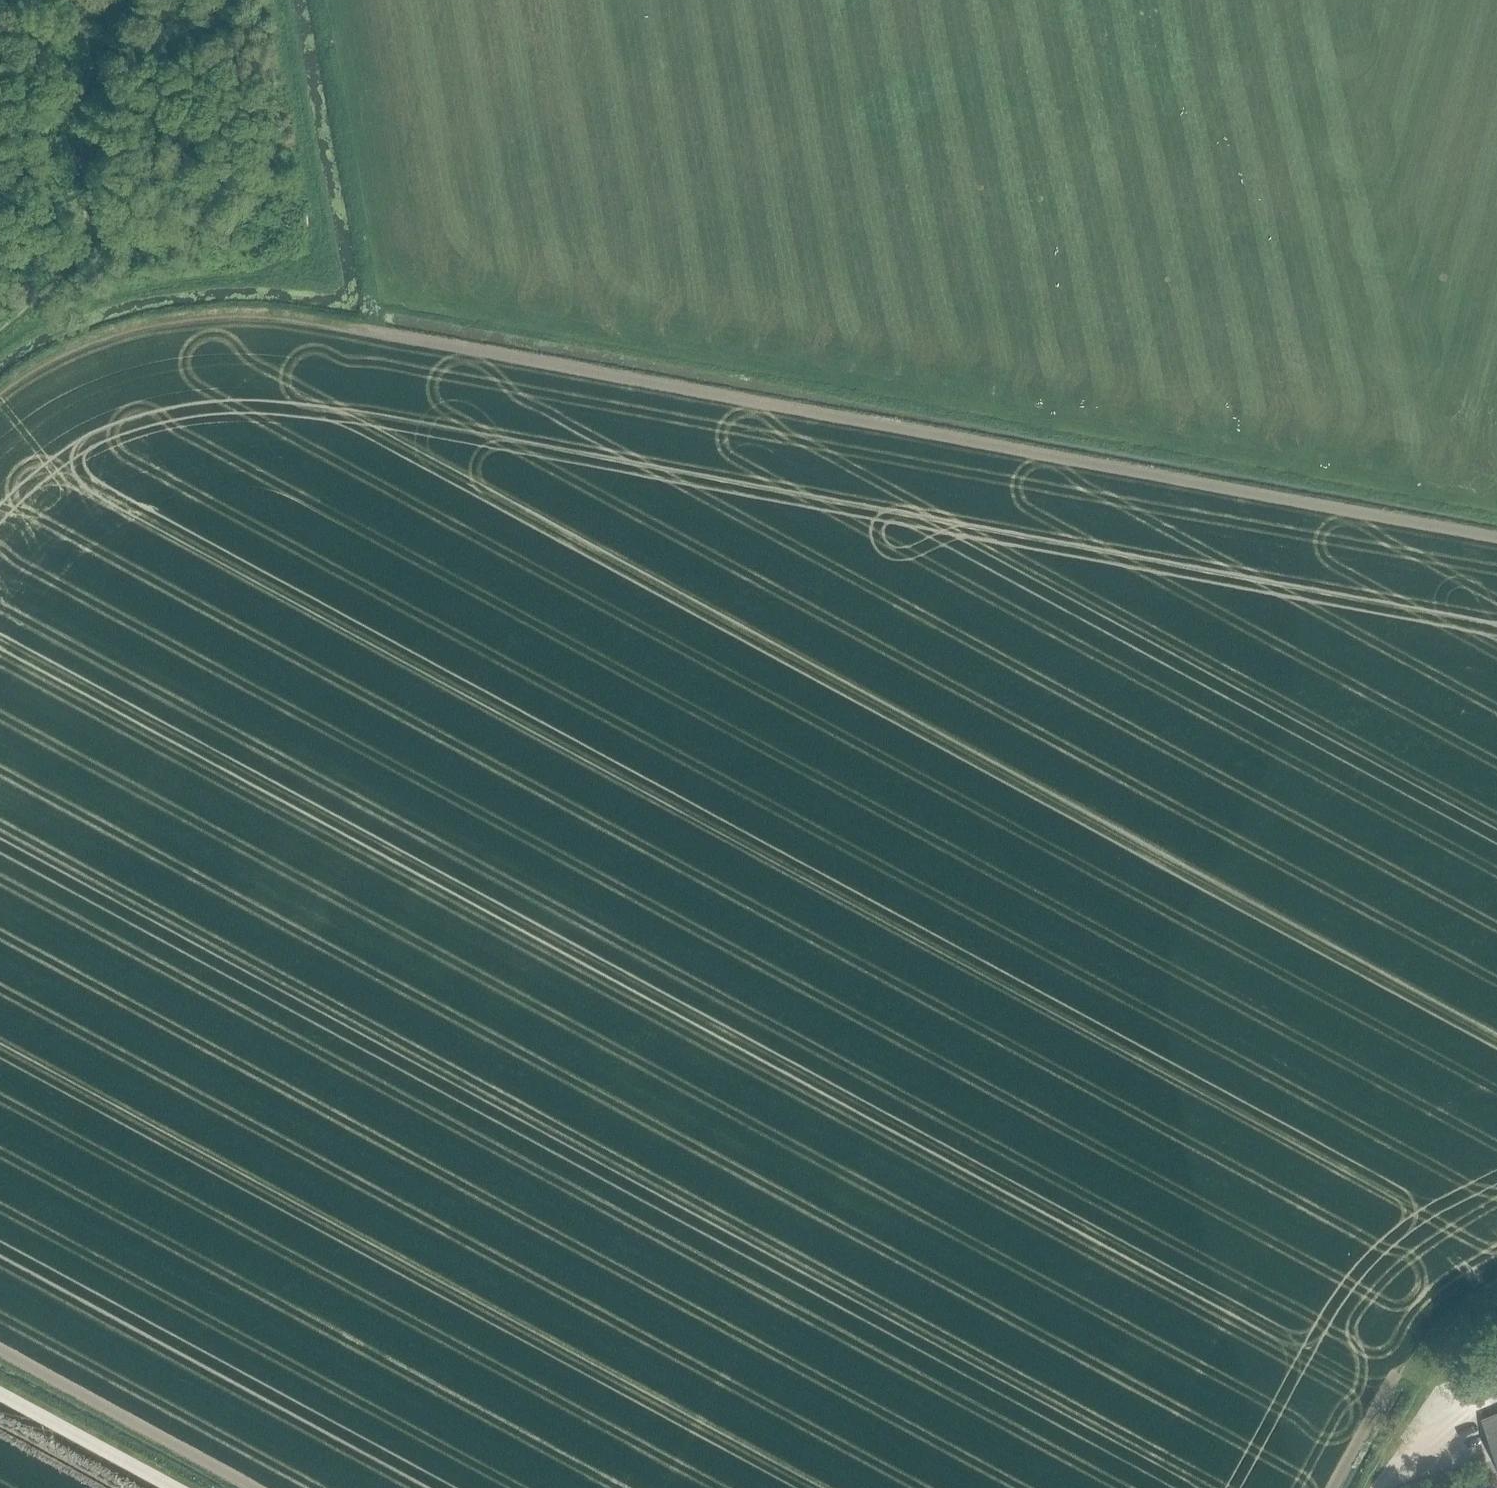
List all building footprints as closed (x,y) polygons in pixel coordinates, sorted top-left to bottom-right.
[(1483,1419),(1496,1453),(1496,1413),(1483,1419)]
